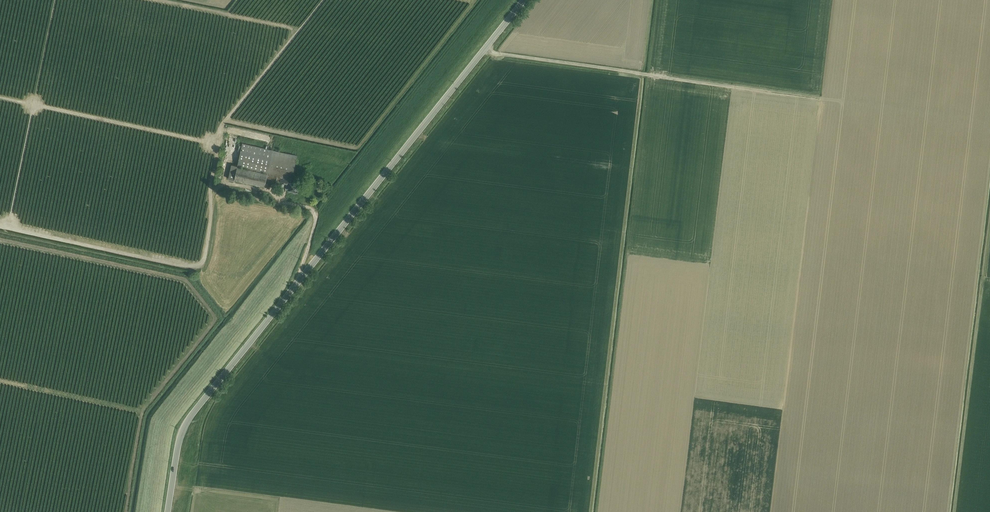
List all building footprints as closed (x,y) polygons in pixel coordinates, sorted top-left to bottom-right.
[(291,188),(291,190),(293,190),(293,191),(293,192),(294,193),(295,193),(296,193),(297,192),(297,191),(299,183),(291,181),(297,155),(273,150),(243,143),(237,166),(231,164),(228,179),(234,180),(265,187),(266,181),(279,184),(280,182),(290,184),(289,187),(291,188)]
